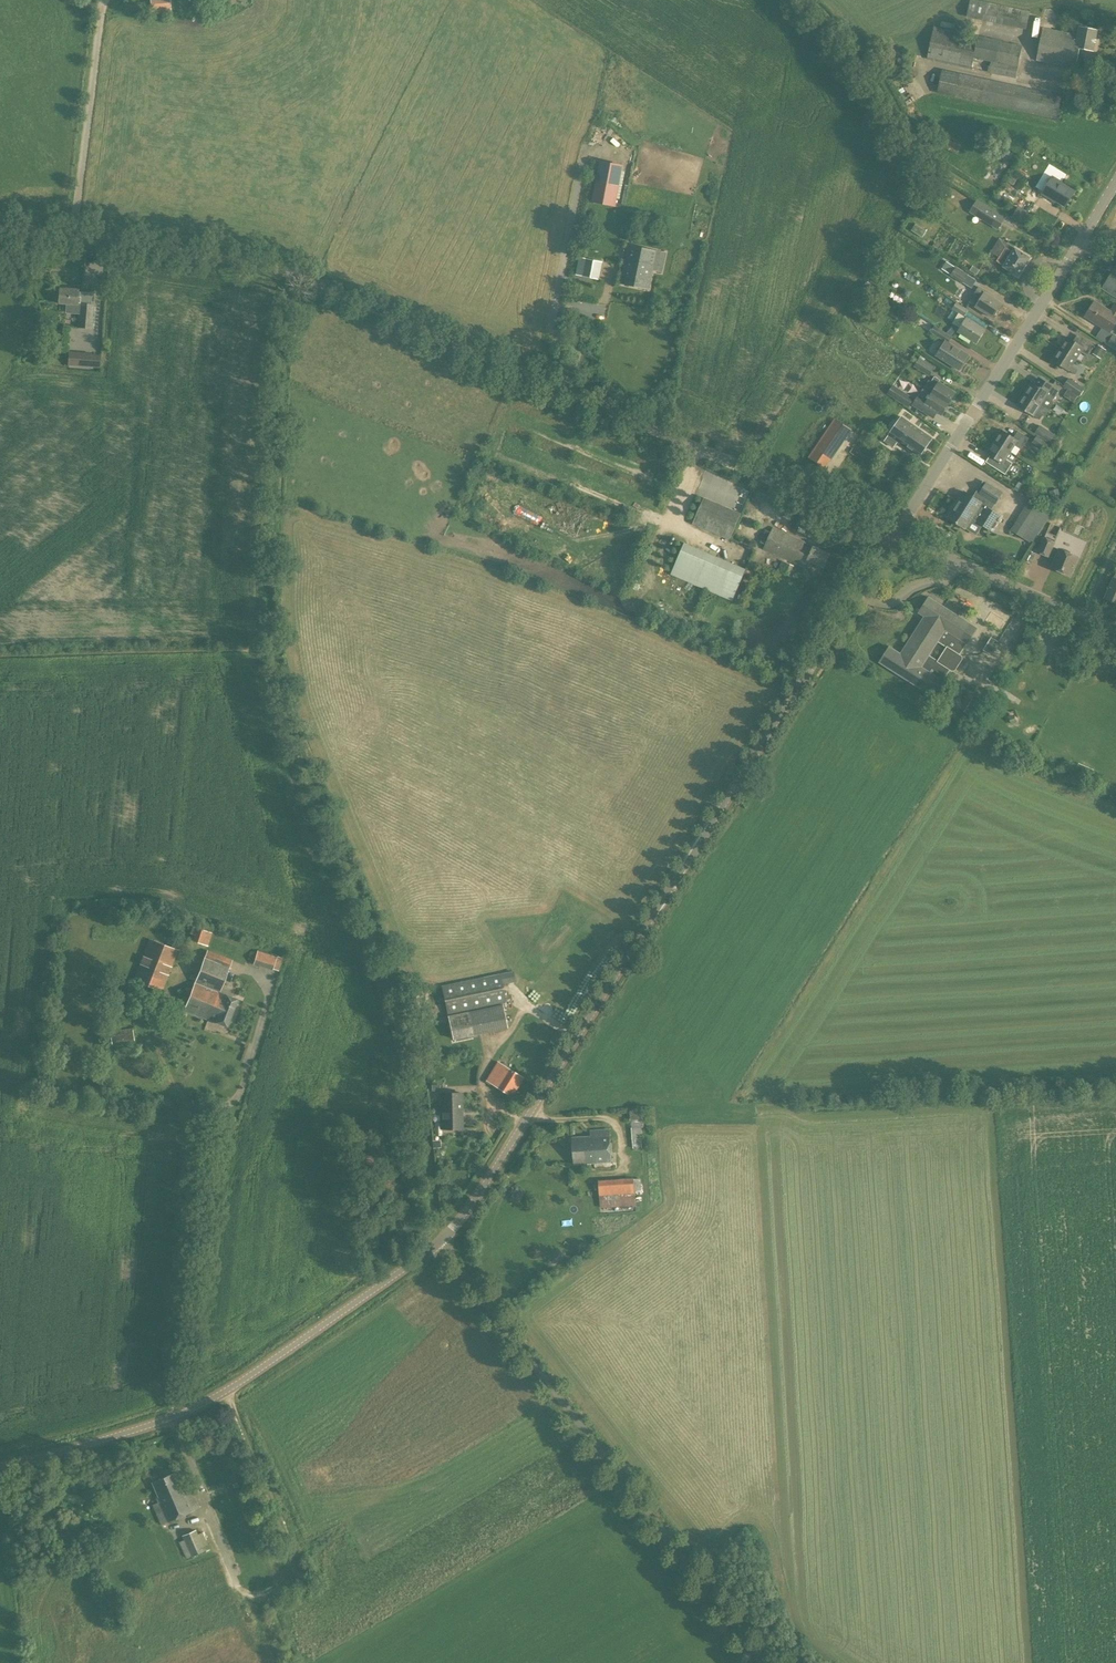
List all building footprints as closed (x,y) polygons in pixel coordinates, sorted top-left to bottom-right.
[(172,13),(171,0),(151,0),(152,14),(172,13)] [(967,17),(1026,29),(1030,11),(977,0),(970,0),(967,17)] [(1023,45),(933,26),(926,59),(1016,79),(1023,45)] [(1043,28),(1036,60),(1076,68),(1080,49),(1093,51),(1097,30),(1080,27),(1078,35),(1043,28)] [(937,94),(1057,120),(1062,96),(943,70),(937,94)] [(936,144),(958,154),(962,146),(940,136),(936,144)] [(621,166),(599,161),(592,201),(613,205),(621,166)] [(1053,178),(1043,193),(1066,207),(1075,192),(1053,178)] [(988,221),(999,227),(1005,218),(985,205),(979,214),(989,220),(988,221)] [(1026,225),(1027,223),(1032,216),(1018,207),(1012,217),(1016,220),(1026,225)] [(657,252),(630,245),(621,283),(648,288),(657,252)] [(1005,248),(999,257),(997,260),(1004,265),(1003,267),(1018,277),(1030,258),(1014,248),(1012,252),(1005,248)] [(598,279),(602,262),(586,258),(582,276),(598,279)] [(947,261),(942,269),(951,275),(956,267),(947,261)] [(951,275),(962,282),(967,274),(956,267),(951,275)] [(1115,270),(1104,288),(1115,295),(1115,271),(1115,270)] [(883,293),(866,282),(862,289),(878,300),(883,293)] [(79,290),(69,289),(70,287),(62,286),(62,288),(60,288),(58,303),(67,304),(66,312),(79,314),(78,328),(93,329),(94,305),(77,303),(79,290)] [(978,289),(970,302),(975,305),(975,306),(993,318),(1002,303),(984,292),(983,293),(978,289)] [(957,301),(952,309),(964,315),(968,308),(957,301)] [(1108,309),(1094,301),(1085,317),(1110,332),(1115,322),(1115,304),(1111,311),(1108,309)] [(976,344),(985,330),(966,317),(957,331),(976,344)] [(959,371),(969,356),(949,343),(953,336),(934,325),(930,332),(945,341),(936,356),(959,371)] [(1067,337),(1060,348),(1077,358),(1081,352),(1087,356),(1094,345),(1077,334),(1073,341),(1067,337)] [(1113,334),(1107,344),(1115,350),(1115,335),(1113,334)] [(1098,345),(1095,353),(1103,357),(1107,348),(1098,345)] [(1072,366),(1077,358),(1060,348),(1052,360),(1069,371),(1075,375),(1078,370),(1072,366)] [(68,366),(91,367),(91,351),(69,350),(68,366)] [(935,368),(919,358),(914,366),(929,376),(935,368)] [(929,380),(923,388),(932,394),(932,393),(949,403),(956,392),(940,382),(941,380),(935,376),(932,382),(929,380)] [(1079,396),(1085,389),(1069,377),(1063,386),(1079,396)] [(1043,379),(1038,386),(1031,382),(1024,394),(1041,405),(1041,404),(1050,410),(1053,404),(1052,401),(1059,390),(1043,379)] [(914,398),(893,385),(887,394),(909,407),(914,398)] [(912,404),(911,405),(923,412),(934,419),(938,412),(942,415),(949,403),(932,393),(932,394),(928,399),(919,393),(912,404)] [(1017,405),(1034,416),(1040,420),(1043,415),(1037,411),(1041,405),(1024,394),(1017,405)] [(920,457),(932,438),(901,417),(889,435),(920,457)] [(826,469),(852,430),(835,418),(808,457),(826,469)] [(1050,443),(1056,435),(1040,425),(1034,433),(1038,435),(1050,443)] [(1001,429),(994,441),(1011,452),(1015,446),(1022,450),(1029,439),(1018,431),(1014,438),(1001,429)] [(1053,445),(1050,443),(1038,435),(1032,442),(1047,452),(1053,445)] [(1006,459),(1011,452),(994,441),(986,453),(993,457),(988,463),(1005,474),(1013,463),(1006,459)] [(964,492),(948,517),(965,528),(969,530),(975,521),(989,530),(999,514),(992,509),(995,504),(996,504),(1003,493),(986,482),(975,499),(964,492)] [(648,495),(644,504),(656,510),(660,501),(648,495)] [(692,524),(730,541),(740,516),(702,500),(692,524)] [(1036,515),(1025,508),(1011,530),(1022,537),(1032,522),(1041,528),(1049,515),(1040,509),(1036,515)] [(806,569),(809,561),(807,560),(814,547),(773,527),(763,549),(806,569)] [(1070,576),(1078,557),(1054,547),(1056,542),(1044,537),(1037,552),(1049,558),(1049,556),(1056,559),(1052,568),(1070,576)] [(744,571),(683,544),(670,575),(731,601),(744,571)] [(807,560),(809,561),(823,567),(830,554),(814,547),(807,560)] [(778,570),(791,575),(796,565),(783,559),(778,570)] [(1114,578),(1105,598),(1115,603),(1115,579),(1114,578)] [(955,670),(963,658),(962,655),(959,654),(966,643),(968,643),(977,628),(929,598),(919,613),(925,616),(901,654),(890,647),(879,663),(926,692),(934,697),(944,680),(943,680),(950,669),(952,670),(955,670)] [(991,654),(998,641),(991,637),(983,649),(991,654)] [(972,698),(964,711),(972,716),(980,703),(972,698)] [(785,843),(777,838),(774,843),(782,848),(785,843)] [(163,992),(178,951),(178,950),(173,948),(149,939),(133,980),(140,983),(136,992),(152,998),(155,989),(163,992)] [(173,940),(173,948),(178,950),(178,951),(186,952),(188,941),(173,940)] [(228,1026),(238,999),(220,992),(232,960),(207,951),(184,1010),(228,1026)] [(263,954),(257,952),(254,963),(260,965),(263,954)] [(447,1016),(447,1015),(498,1005),(502,1004),(502,1003),(506,1002),(503,985),(516,982),(513,971),(441,986),(447,1016)] [(452,1040),(503,1029),(498,1005),(447,1015),(452,1040)] [(112,1044),(135,1041),(132,1028),(110,1031),(112,1044)] [(512,1097),(524,1078),(498,1062),(486,1081),(512,1097)] [(461,1093),(441,1093),(442,1129),(462,1128),(461,1093)] [(642,1109),(632,1109),(633,1147),(644,1146),(642,1109)] [(574,1164),(611,1162),(610,1136),(573,1138),(574,1164)] [(634,1191),(642,1191),(641,1179),(598,1180),(600,1208),(635,1205),(634,1191)] [(512,1196),(520,1199),(525,1190),(517,1186),(512,1196)] [(161,1525),(200,1508),(192,1489),(185,1492),(182,1487),(181,1488),(174,1473),(152,1483),(158,1497),(157,1498),(158,1502),(153,1505),(161,1525)] [(187,1561),(193,1559),(192,1557),(209,1548),(202,1531),(199,1533),(198,1529),(182,1536),(183,1540),(179,1542),(186,1559),(186,1558),(187,1561)]
